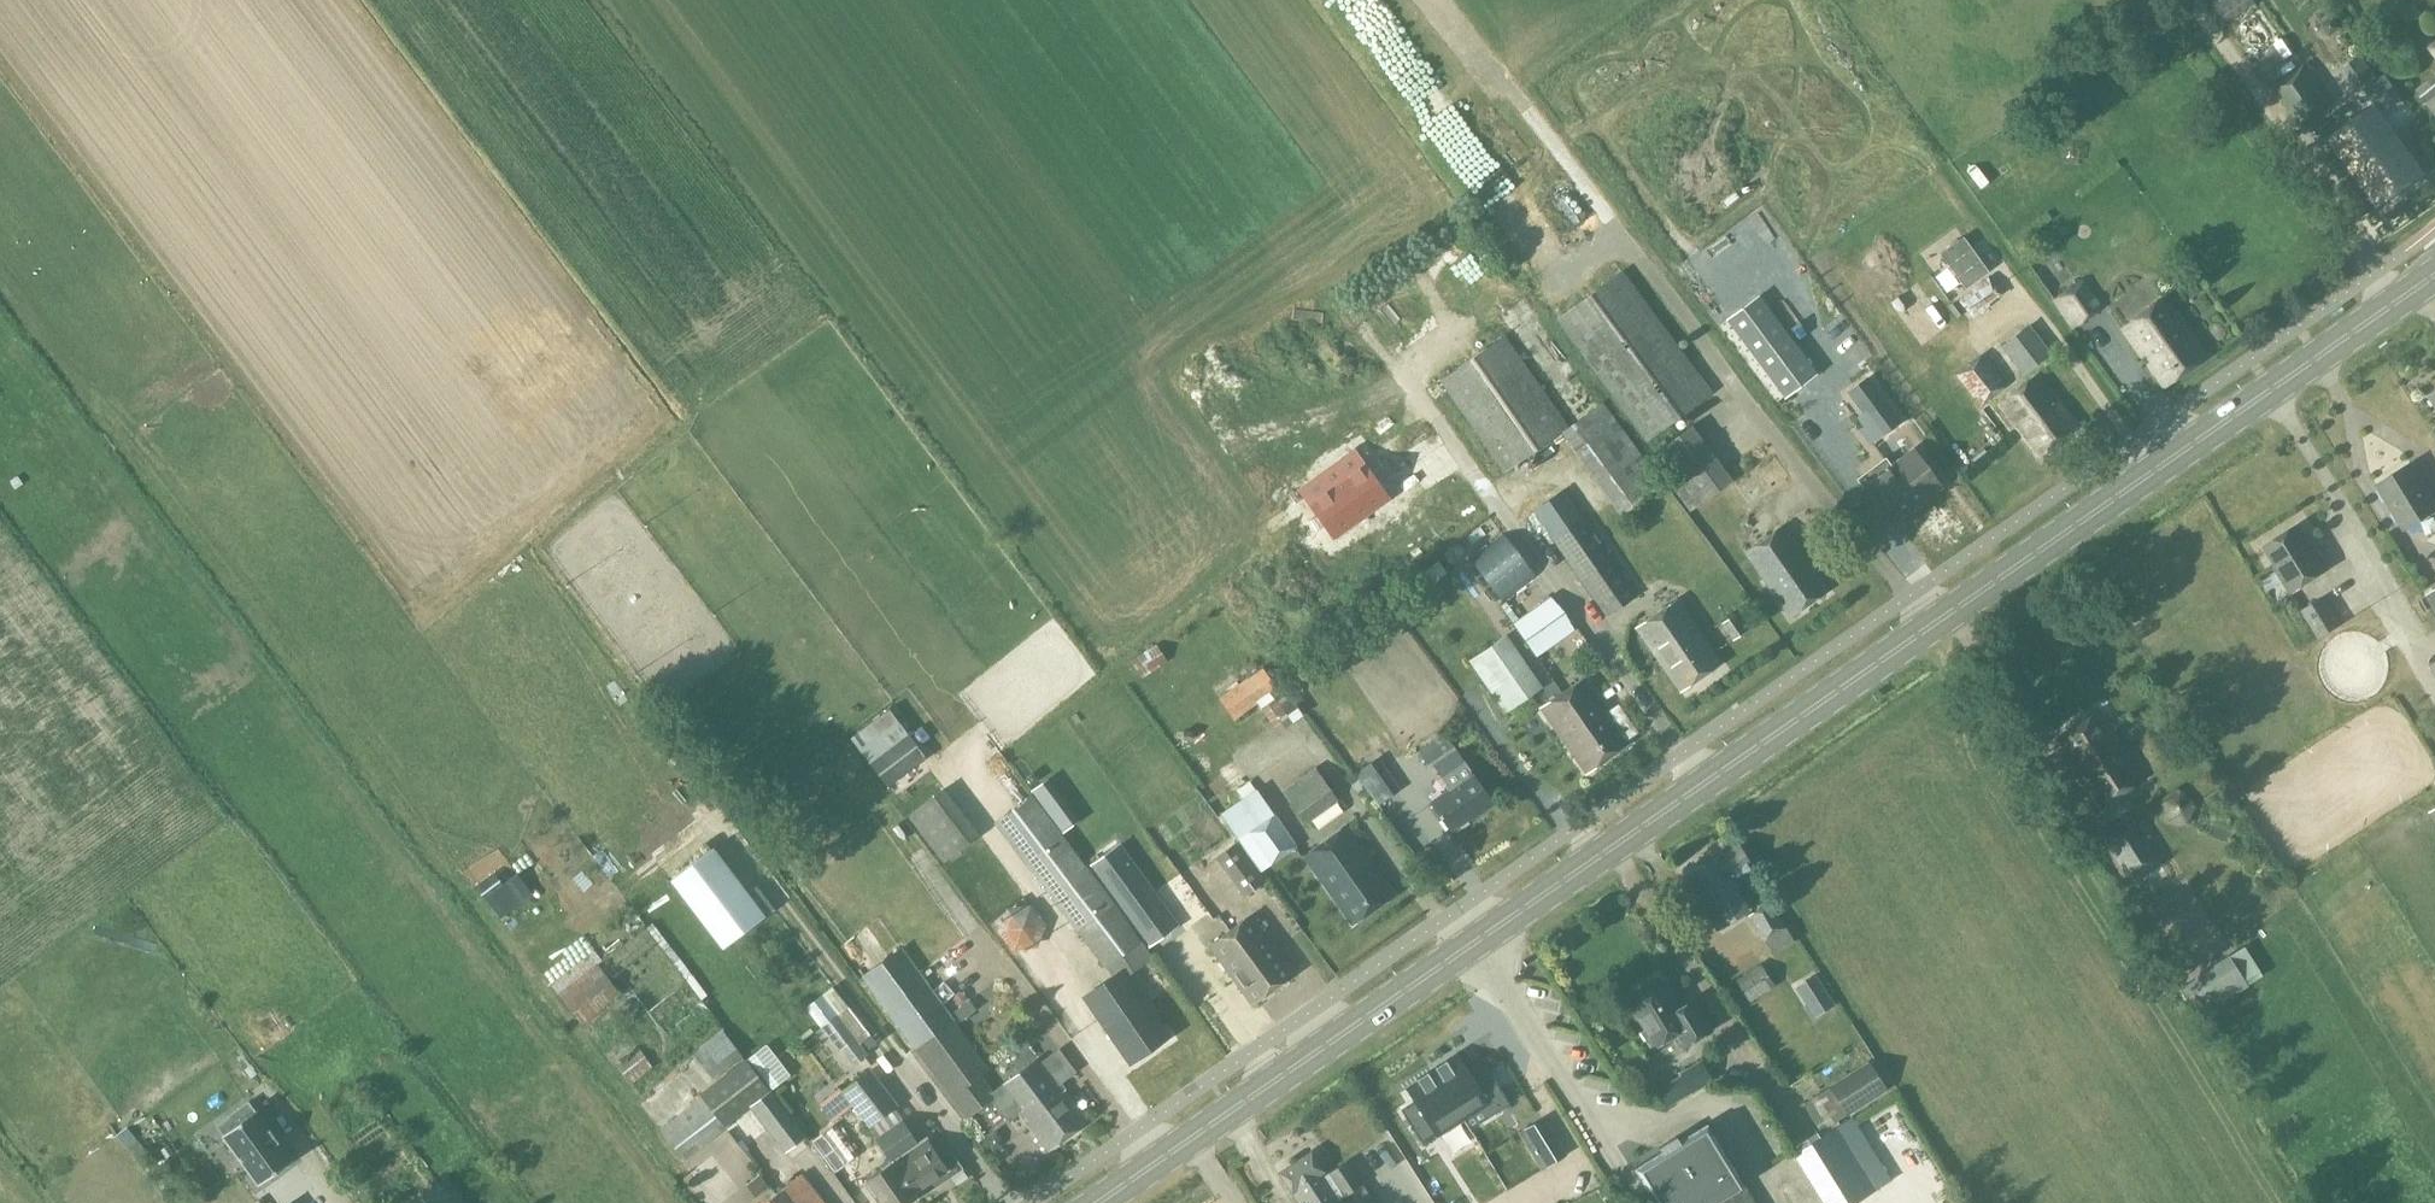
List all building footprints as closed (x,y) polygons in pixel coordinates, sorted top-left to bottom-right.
[(1360,58),(1393,34),(1368,0),(1318,0),(1360,58)] [(2257,3),(2254,0),(2226,0),(2213,9),(2226,27),(2257,3)] [(2331,22),(2343,39),(2354,31),(2342,14),(2331,22)] [(2334,59),(2355,98),(2383,82),(2362,43),(2334,59)] [(2332,101),(2307,65),(2273,89),(2298,125),(2332,101)] [(1443,171),(1483,146),(1457,105),(1447,112),(1422,71),(1393,89),(1443,171)] [(2417,91),(2434,116),(2434,78),(2417,91)] [(2332,139),(2379,206),(2423,175),(2375,108),(2332,139)] [(1980,191),(1990,182),(1975,166),(1965,174),(1980,191)] [(1453,260),(1473,246),(1463,232),(1443,245),(1453,260)] [(1962,239),(1939,256),(1965,291),(1988,274),(1962,239)] [(1765,240),(1746,253),(1756,268),(1776,254),(1765,240)] [(1429,276),(1452,264),(1443,247),(1420,259),(1429,276)] [(1646,443),(1714,393),(1624,272),(1557,321),(1646,443)] [(1974,319),(2004,296),(1989,278),(1960,301),(1974,319)] [(2104,308),(2083,279),(2052,300),(2073,330),(2104,308)] [(1759,297),(1727,320),(1785,398),(1816,374),(1759,297)] [(2121,330),(2163,389),(2208,357),(2166,298),(2121,330)] [(2002,347),(2023,376),(2051,355),(2029,325),(2002,347)] [(1570,428),(1506,336),(1441,382),(1505,473),(1570,428)] [(1982,353),(1955,367),(1978,409),(1988,404),(1983,395),(2000,386),(1982,353)] [(2040,456),(2078,428),(2038,375),(2000,403),(2040,456)] [(1346,398),(1368,392),(1364,380),(1343,386),(1346,398)] [(1883,398),(1863,413),(1880,437),(1900,422),(1883,398)] [(1733,482),(1693,427),(1650,458),(1691,513),(1733,482)] [(1354,450),(1335,463),(1343,475),(1314,495),(1325,512),(1319,516),(1332,535),(1381,502),(1370,485),(1376,481),(1354,450)] [(1864,488),(1890,523),(1940,486),(1916,452),(1894,468),(1886,458),(1857,480),(1863,489),(1864,488)] [(1735,488),(1746,505),(1782,482),(1771,465),(1735,488)] [(2380,486),(2406,529),(2434,512),(2434,501),(2413,465),(2380,486)] [(1637,595),(1570,499),(1540,520),(1607,616),(1637,595)] [(2300,526),(2267,547),(2279,567),(2277,568),(2292,593),(2330,569),(2318,551),(2316,552),(2300,526)] [(1791,617),(1828,591),(1784,527),(1746,553),(1791,617)] [(1470,560),(1502,598),(1532,573),(1501,534),(1470,560)] [(2302,612),(2320,640),(2344,625),(2326,597),(2302,612)] [(1681,692),(1722,664),(1678,600),(1637,628),(1681,692)] [(1532,610),(1513,624),(1537,658),(1575,631),(1566,618),(1547,632),(1532,610)] [(1735,615),(1721,624),(1733,640),(1746,630),(1735,615)] [(1157,645),(1132,661),(1142,678),(1168,662),(1157,645)] [(1487,649),(1469,662),(1505,714),(1523,702),(1487,649)] [(1262,669),(1220,699),(1234,719),(1258,703),(1256,701),(1275,687),(1262,669)] [(1619,705),(1609,712),(1585,678),(1541,709),(1586,774),(1630,744),(1628,741),(1639,734),(1619,705)] [(1484,699),(1472,704),(1483,730),(1495,724),(1484,699)] [(2097,810),(2144,780),(2100,712),(2054,741),(2097,810)] [(1434,767),(1451,791),(1432,805),(1451,831),(1492,802),(1444,733),(1418,752),(1430,769),(1434,767)] [(1389,774),(1378,758),(1357,774),(1368,789),(1389,774)] [(1339,801),(1316,768),(1283,791),(1306,823),(1339,801)] [(1297,847),(1250,781),(1236,791),(1243,799),(1222,814),(1263,871),(1297,847)] [(908,817),(952,872),(989,842),(945,788),(908,817)] [(1070,923),(1113,978),(1085,997),(1130,1063),(1169,1037),(1126,976),(1159,951),(1152,941),(1144,947),(1089,870),(1068,842),(1079,833),(1071,822),(1059,830),(1031,793),(994,823),(1047,892),(1070,923)] [(1065,808),(1087,821),(1096,806),(1074,793),(1065,808)] [(2166,802),(2168,819),(2192,815),(2189,799),(2166,802)] [(2164,864),(2136,821),(2104,842),(2132,885),(2164,864)] [(1352,924),(1392,896),(1345,829),(1305,857),(1352,924)] [(1119,907),(1134,928),(1165,905),(1150,884),(1120,844),(1089,866),(1119,907)] [(1264,882),(1236,844),(1216,858),(1244,897),(1264,882)] [(713,847),(670,879),(722,949),(765,917),(774,909),(760,890),(750,897),(713,847)] [(1753,905),(1738,880),(1753,871),(1738,847),(1686,879),(1720,931),(1743,916),(1760,906),(1757,902),(1753,905)] [(500,920),(534,894),(518,874),(504,885),(501,880),(481,895),(500,920)] [(1770,904),(1749,916),(1773,954),(1793,941),(1770,904)] [(1032,906),(1009,908),(998,932),(1015,954),(1038,946),(1047,925),(1032,906)] [(1209,946),(1252,1005),(1294,974),(1251,915),(1209,946)] [(1059,1049),(1042,1061),(1040,1058),(994,1093),(982,1076),(990,1069),(921,975),(927,970),(907,943),(861,976),(915,1049),(916,1048),(968,1119),(992,1101),(1005,1119),(1030,1100),(1034,1106),(1061,1086),(1060,1085),(1076,1073),(1059,1049)] [(1055,970),(1064,963),(1051,946),(1042,954),(1055,970)] [(583,1024),(620,994),(596,964),(601,960),(594,950),(551,985),(583,1024)] [(2186,983),(2205,1014),(2248,987),(2229,956),(2186,983)] [(1775,989),(1763,966),(1737,980),(1750,1002),(1775,989)] [(1833,1006),(1813,976),(1793,989),(1812,1019),(1833,1006)] [(1695,998),(1677,1009),(1661,983),(1624,1005),(1651,1051),(1676,1036),(1684,1049),(1714,1031),(1695,998)] [(1545,1002),(1547,987),(1529,985),(1528,999),(1545,1002)] [(807,1008),(838,1052),(843,1048),(855,1064),(868,1054),(861,1044),(870,1037),(842,999),(831,1007),(823,996),(807,1008)] [(1031,1025),(1005,1032),(1009,1045),(1034,1038),(1031,1025)] [(723,1032),(694,1055),(714,1079),(743,1056),(723,1032)] [(748,1059),(772,1090),(790,1076),(766,1045),(748,1059)] [(653,1067),(639,1049),(618,1065),(632,1083),(653,1067)] [(1436,1067),(1435,1068),(1436,1070),(1434,1071),(1463,1117),(1479,1106),(1487,1119),(1510,1105),(1484,1064),(1469,1074),(1466,1069),(1457,1056),(1447,1063),(1446,1061),(1445,1062),(1446,1064),(1437,1069),(1436,1067)] [(702,1097),(661,1130),(684,1161),(753,1110),(785,1153),(807,1137),(772,1090),(770,1091),(746,1060),(699,1094),(702,1097)] [(1681,1076),(1656,1091),(1667,1109),(1692,1094),(1704,1087),(1713,1082),(1701,1062),(1680,1074),(1681,1076)] [(1869,1062),(1829,1087),(1847,1115),(1848,1117),(1887,1092),(1869,1062)] [(842,1092),(853,1106),(870,1127),(894,1109),(897,1106),(870,1070),(842,1092)] [(1418,1079),(1417,1080),(1418,1082),(1407,1088),(1416,1102),(1419,1106),(1404,1115),(1422,1143),(1463,1117),(1434,1071),(1428,1075),(1427,1073),(1426,1074),(1427,1076),(1419,1081),(1418,1079)] [(1088,1122),(1061,1086),(1034,1106),(1030,1100),(1005,1119),(1007,1121),(1018,1112),(1048,1152),(1088,1122)] [(834,1121),(853,1106),(842,1092),(838,1087),(819,1102),(834,1121)] [(260,1186),(293,1161),(257,1111),(256,1112),(249,1103),(231,1116),(238,1125),(223,1136),(260,1186)] [(1506,1129),(1523,1121),(1517,1109),(1500,1117),(1506,1129)] [(1863,1131),(1870,1143),(1899,1128),(1892,1115),(1863,1131)] [(1541,1116),(1521,1129),(1545,1167),(1565,1154),(1541,1116)] [(1793,1154),(1824,1202),(1856,1202),(1892,1181),(1852,1117),(1793,1154)] [(875,1139),(891,1163),(918,1197),(960,1168),(948,1151),(939,1157),(927,1138),(918,1144),(902,1120),(875,1139)] [(1744,1186),(1745,1185),(1707,1124),(1679,1141),(1676,1137),(1659,1148),(1661,1152),(1633,1169),(1654,1202),(1754,1202),(1744,1186)] [(131,1149),(137,1158),(146,1152),(139,1143),(131,1149)] [(1326,1176),(1324,1173),(1325,1172),(1312,1152),(1280,1173),(1299,1202),(1337,1202),(1364,1185),(1348,1161),(1326,1176)] [(891,1163),(866,1181),(881,1202),(909,1202),(918,1197),(891,1163)] [(803,1177),(768,1202),(823,1202),(803,1177)]
